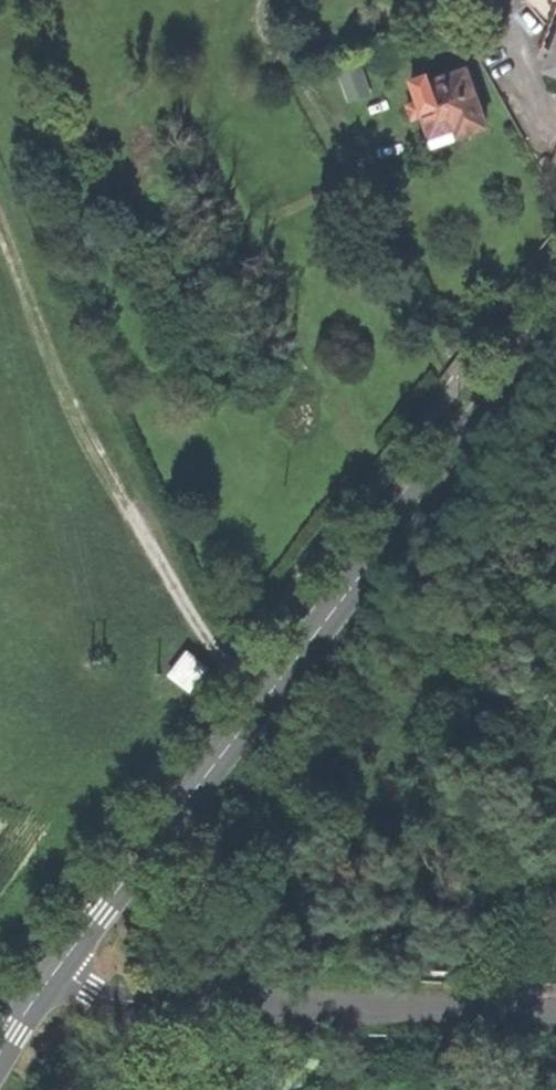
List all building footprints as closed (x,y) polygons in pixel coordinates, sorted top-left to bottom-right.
[(542,47),(555,54),(555,10),(542,47)] [(367,65),(343,71),(350,99),(374,93),(367,65)] [(460,134),(486,125),(468,70),(431,83),(429,75),(412,81),(433,144),(460,134)] [(173,674),(192,687),(207,665),(188,652),(173,674)]
